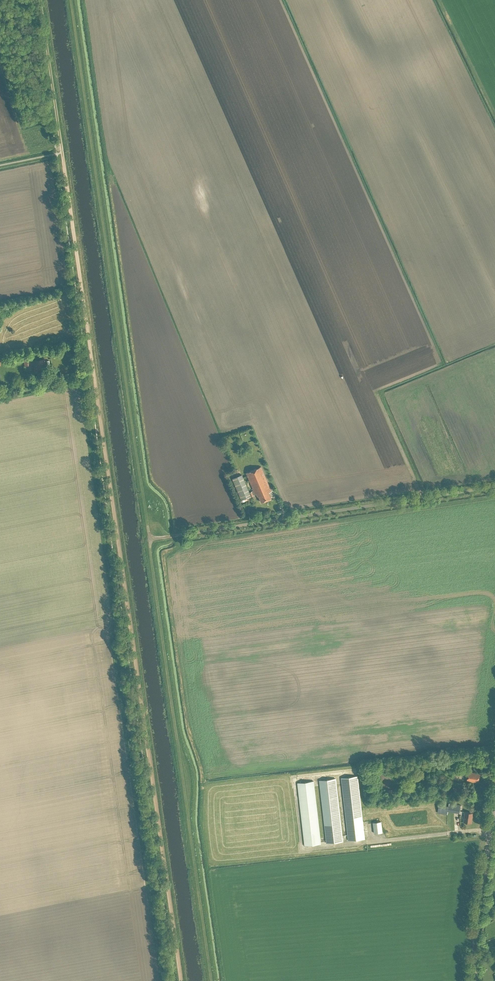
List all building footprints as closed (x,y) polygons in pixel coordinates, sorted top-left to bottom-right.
[(41,369),(45,368),(45,359),(34,360),(35,373),(42,373),(41,369)] [(255,494),(256,494),(257,496),(258,496),(261,502),(271,498),(268,493),(272,491),(261,466),(245,473),(255,494)] [(241,474),(233,478),(242,499),(251,495),(241,474)] [(476,773),(476,772),(468,771),(467,780),(475,782),(475,781),(479,782),(480,774),(476,773)] [(357,776),(342,778),(349,840),(365,839),(357,776)] [(336,779),(320,780),(327,843),(343,841),(336,779)] [(314,781),(298,783),(305,845),(321,844),(314,781)] [(454,781),(453,790),(460,792),(461,782),(454,781)] [(449,806),(448,811),(460,813),(461,805),(449,803),(449,806)] [(439,804),(438,813),(448,814),(448,811),(449,806),(439,804)] [(465,812),(464,822),(472,823),(473,813),(465,812)] [(381,822),(373,822),(374,833),(382,832),(381,822)]
